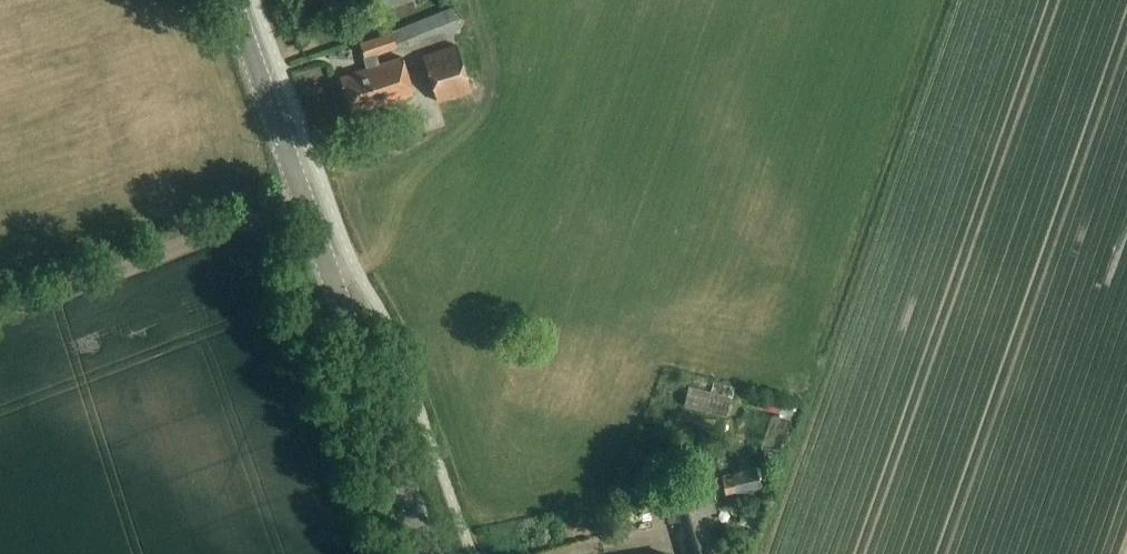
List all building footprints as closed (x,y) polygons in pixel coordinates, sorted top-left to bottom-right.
[(415,1),(415,0),(379,0),(384,12),(415,1)] [(410,46),(424,42),(423,39),(459,27),(453,10),(392,31),(392,32),(360,43),(369,69),(341,78),(353,117),(414,97),(402,59),(382,65),(378,54),(409,43),(410,46)] [(437,103),(472,92),(469,82),(491,75),(481,40),(424,57),(437,103)] [(688,389),(683,408),(725,419),(730,399),(688,389)] [(781,413),(783,405),(759,399),(757,408),(781,413)] [(737,496),(762,490),(758,470),(723,479),(726,495),(736,493),(737,496)] [(709,515),(717,513),(709,487),(673,497),(675,504),(667,506),(672,522),(680,520),(683,531),(677,533),(683,553),(715,553),(708,529),(713,527),(709,515)] [(568,531),(587,526),(584,514),(565,519),(568,531)]
